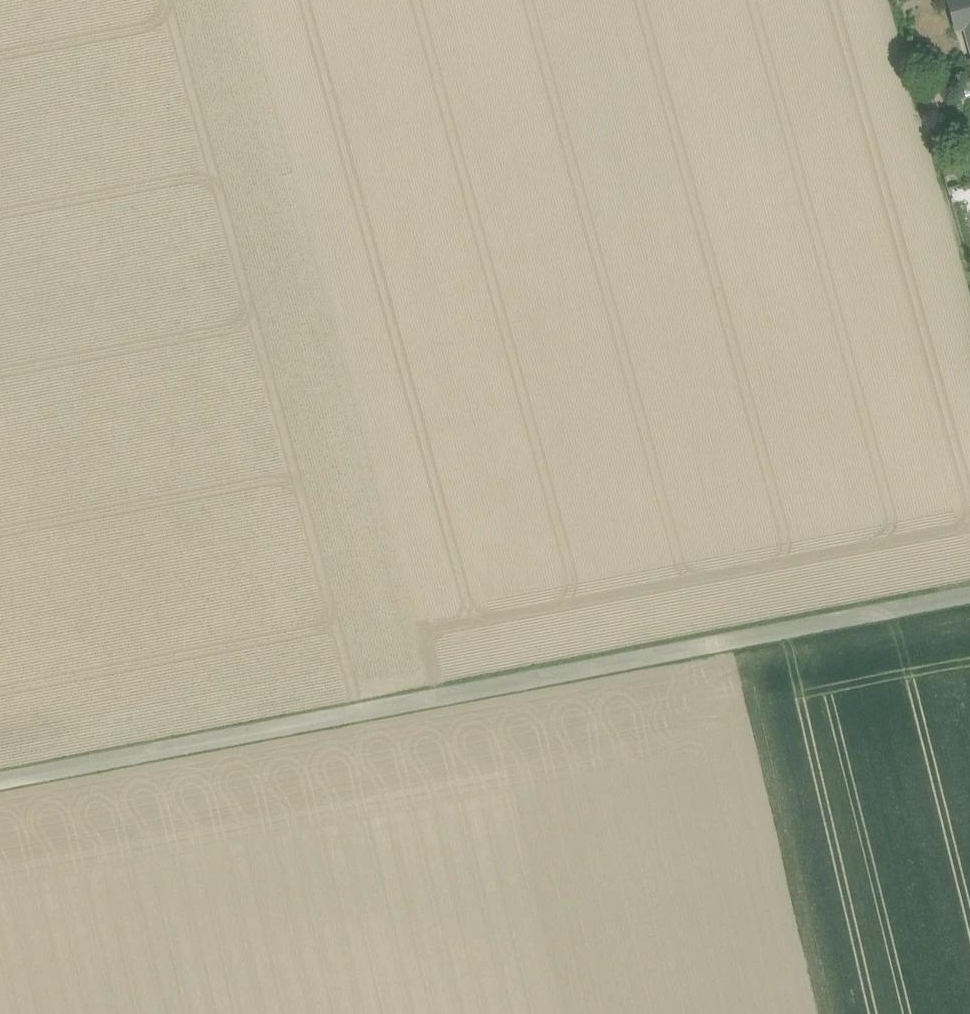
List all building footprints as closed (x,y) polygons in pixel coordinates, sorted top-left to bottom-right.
[(957,32),(967,30),(969,41),(969,0),(948,0),(957,32)]
